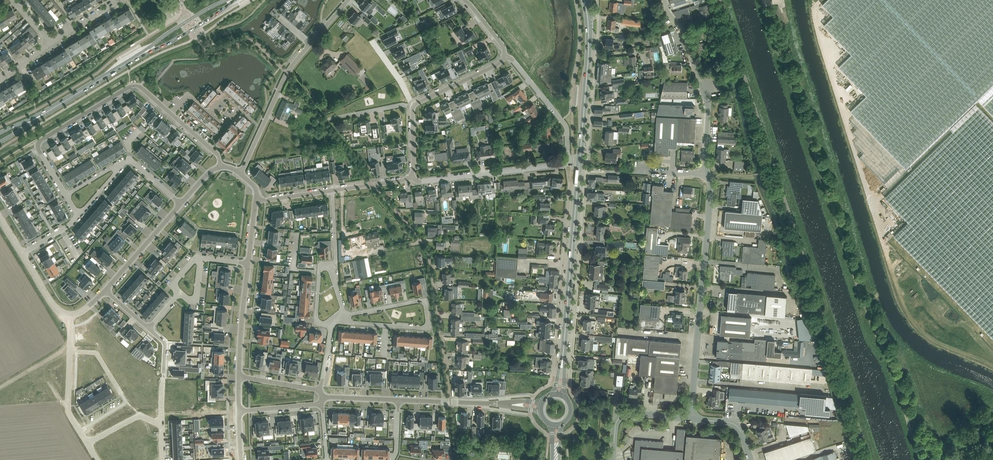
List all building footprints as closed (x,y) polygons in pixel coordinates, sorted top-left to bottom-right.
[(82,11),(87,7),(83,0),(78,0),(76,1),(82,11)] [(278,10),(284,15),(287,11),(289,13),(291,11),(288,9),(290,7),(288,6),(292,2),(290,0),(287,0),(281,6),(281,7),(280,8),(278,10)] [(359,5),(365,11),(370,14),(373,10),(372,10),(378,4),(373,0),(372,0),(371,1),(369,0),(363,0),(362,2),(359,5)] [(673,9),(690,3),(689,0),(670,0),(673,9)] [(823,5),(833,16),(824,25),(852,53),(839,66),(843,71),(858,87),(857,88),(861,93),(863,91),(866,95),(966,0),(827,0),(823,5)] [(850,112),(853,115),(855,117),(851,122),(852,123),(857,128),(852,133),(854,134),(859,139),(854,143),(855,145),(864,153),(859,158),(860,159),(888,187),(951,125),(955,129),(885,196),(907,219),(908,221),(894,235),(992,338),(992,121),(975,102),(978,99),(992,115),(992,0),(966,0),(866,95),(865,97),(851,110),(850,112)] [(71,4),(77,14),(82,11),(76,1),(71,4)] [(611,1),(610,10),(617,11),(618,2),(611,1)] [(40,2),(34,7),(38,12),(44,6),(40,2)] [(445,3),(435,8),(437,12),(438,15),(443,13),(445,16),(446,16),(457,11),(456,10),(457,9),(455,7),(453,4),(447,7),(445,3)] [(700,3),(693,5),(694,8),(699,6),(702,14),(701,15),(702,16),(702,17),(703,17),(704,18),(706,17),(706,16),(712,14),(709,3),(704,5),(701,6),(700,3)] [(71,17),(77,14),(71,4),(70,4),(68,5),(70,8),(67,10),(71,17)] [(44,6),(38,12),(42,16),(48,11),(44,6)] [(125,11),(130,19),(135,16),(129,7),(126,8),(127,10),(125,11)] [(673,12),(683,24),(693,21),(688,7),(673,12)] [(7,12),(12,20),(17,16),(13,9),(7,12)] [(289,13),(286,17),(291,21),(295,18),(297,20),(304,12),(300,9),(297,12),(298,13),(298,14),(296,15),(293,13),(291,11),(289,13)] [(120,12),(126,22),(130,19),(125,11),(124,12),(123,10),(120,12)] [(48,11),(42,16),(46,21),(52,16),(48,11)] [(355,25),(362,17),(355,11),(353,13),(351,15),(348,19),(349,20),(348,21),(351,23),(352,22),(355,25)] [(2,15),(8,25),(7,23),(12,20),(7,12),(2,15)] [(117,16),(122,24),(126,22),(120,12),(118,14),(119,15),(117,16)] [(299,22),(296,25),(301,30),(306,25),(306,24),(308,22),(305,20),(306,19),(305,18),(307,15),(304,12),(297,20),(299,22)] [(52,16),(46,21),(50,26),(56,21),(52,16)] [(112,17),(118,27),(122,24),(117,16),(115,17),(115,16),(112,17)] [(372,16),(370,19),(371,21),(375,25),(378,21),(372,16)] [(107,18),(112,28),(116,25),(117,27),(118,27),(112,17),(110,18),(109,17),(107,18)] [(278,21),(272,17),(268,22),(273,26),(270,29),(269,28),(266,32),(270,35),(277,27),(274,25),(278,21)] [(419,17),(415,19),(420,30),(423,28),(420,21),(419,17)] [(103,22),(108,30),(112,28),(107,18),(104,20),(105,21),(103,22)] [(612,32),(619,33),(619,28),(615,27),(616,20),(608,19),(607,28),(608,28),(608,30),(612,31),(612,32)] [(98,23),(104,33),(108,30),(103,22),(101,23),(101,22),(98,23)] [(95,27),(99,35),(104,33),(98,23),(95,25),(96,26),(95,27)] [(279,29),(277,27),(270,35),(274,38),(277,35),(276,34),(278,31),(283,36),(284,34),(288,30),(282,25),(279,29)] [(31,26),(27,29),(30,32),(25,36),(31,43),(36,39),(34,37),(38,34),(31,26)] [(95,38),(99,35),(95,27),(93,28),(92,27),(89,29),(90,30),(95,38)] [(461,27),(455,32),(462,42),(465,39),(467,42),(475,36),(473,33),(472,33),(469,30),(465,33),(461,27)] [(389,36),(383,39),(385,42),(384,43),(385,46),(386,46),(387,46),(388,47),(391,45),(391,44),(398,41),(395,36),(399,34),(398,33),(396,29),(387,33),(389,36)] [(87,34),(94,45),(98,42),(96,40),(95,38),(90,30),(88,32),(89,33),(87,34)] [(720,31),(710,34),(711,39),(716,38),(716,39),(710,40),(711,43),(722,40),(721,36),(722,35),(720,31)] [(287,36),(284,34),(283,36),(288,40),(286,43),(285,42),(282,45),(286,48),(296,37),(290,32),(287,36)] [(671,32),(659,35),(666,55),(677,51),(671,32)] [(345,33),(341,37),(346,42),(350,38),(345,33)] [(82,35),(88,45),(92,42),(93,45),(94,45),(87,34),(85,35),(85,34),(82,35)] [(78,39),(84,47),(88,45),(82,35),(79,37),(80,38),(78,39)] [(20,40),(26,47),(31,43),(25,36),(20,40)] [(16,44),(21,51),(26,47),(20,40),(19,38),(14,42),(16,44)] [(619,49),(620,44),(613,44),(614,39),(606,38),(605,47),(610,47),(610,48),(619,49)] [(73,41),(79,50),(84,47),(78,39),(77,40),(76,39),(73,41)] [(70,45),(75,53),(79,50),(73,41),(71,42),(71,44),(70,45)] [(703,42),(697,44),(698,51),(705,49),(703,42)] [(399,50),(393,52),(394,55),(393,56),(395,59),(395,58),(396,59),(398,58),(399,58),(402,57),(402,56),(406,54),(403,48),(405,47),(403,43),(397,46),(399,50)] [(16,55),(21,51),(16,44),(11,48),(10,47),(8,49),(12,55),(14,53),(16,55)] [(71,55),(72,57),(71,55),(75,53),(70,45),(68,45),(67,44),(65,46),(71,55)] [(719,44),(713,46),(716,57),(717,57),(718,60),(724,58),(723,55),(719,44)] [(467,53),(468,56),(472,54),(471,51),(474,49),(472,45),(464,49),(466,53),(467,53)] [(62,51),(68,60),(72,57),(71,55),(65,46),(66,48),(63,49),(64,50),(62,51)] [(431,46),(423,50),(425,54),(429,51),(432,58),(436,56),(431,46)] [(476,55),(479,61),(485,58),(485,59),(487,58),(488,58),(491,57),(491,56),(487,47),(476,52),(477,54),(476,55)] [(455,67),(452,68),(454,72),(457,71),(458,73),(467,69),(466,65),(468,64),(461,50),(457,52),(461,59),(457,60),(459,64),(454,66),(455,67)] [(2,54),(7,62),(12,58),(8,51),(2,54)] [(60,51),(57,53),(63,62),(68,60),(62,51),(61,52),(60,51)] [(404,63),(401,65),(403,69),(402,70),(403,73),(404,72),(405,73),(416,68),(414,64),(419,61),(418,59),(422,57),(420,52),(403,60),(404,63)] [(55,56),(54,57),(59,65),(63,62),(57,53),(55,54),(55,56)] [(361,68),(351,57),(347,54),(340,61),(354,75),(361,68)] [(49,58),(55,67),(59,65),(54,57),(52,58),(51,56),(49,58)] [(327,73),(331,70),(337,64),(330,57),(325,61),(326,62),(321,67),(327,73)] [(45,62),(50,70),(55,67),(49,58),(46,59),(47,61),(45,62)] [(40,63),(46,73),(50,70),(45,62),(44,63),(43,61),(40,63)] [(598,68),(598,74),(601,75),(601,76),(605,76),(608,76),(608,75),(612,76),(612,74),(612,70),(612,68),(612,67),(609,67),(610,63),(606,63),(599,62),(598,68)] [(677,62),(672,62),(664,62),(663,66),(671,66),(671,68),(674,68),(674,72),(682,72),(682,65),(677,65),(677,62)] [(37,67),(42,75),(46,73),(40,63),(38,65),(38,66),(37,67)] [(642,70),(639,70),(640,75),(640,78),(654,76),(654,71),(653,66),(644,67),(645,70),(642,70)] [(37,78),(42,75),(37,67),(35,68),(34,67),(32,68),(37,78)] [(418,79),(413,81),(415,84),(419,92),(424,89),(424,90),(427,88),(428,87),(427,85),(429,83),(422,68),(420,69),(418,70),(419,70),(422,78),(418,80),(418,79)] [(434,73),(431,74),(433,79),(436,78),(438,77),(441,82),(451,76),(448,69),(442,71),(441,69),(434,73)] [(497,79),(500,85),(506,82),(506,83),(513,80),(512,79),(513,78),(511,75),(510,75),(509,72),(502,75),(503,76),(497,79)] [(664,83),(661,98),(682,98),(687,98),(687,82),(682,82),(678,82),(675,82),(668,82),(669,78),(666,77),(665,82),(664,83)] [(15,80),(21,90),(26,87),(21,79),(19,80),(18,79),(15,80)] [(12,84),(17,93),(21,90),(15,80),(13,82),(13,83),(12,84)] [(230,81),(222,91),(226,95),(235,85),(230,81)] [(485,84),(480,86),(485,95),(489,93),(493,101),(498,98),(494,88),(491,82),(485,85),(485,84)] [(7,86),(13,95),(14,97),(15,97),(18,96),(17,96),(18,95),(17,93),(12,84),(10,85),(9,84),(7,86)] [(235,85),(226,95),(231,99),(239,89),(235,85)] [(3,90),(8,98),(13,95),(7,86),(4,87),(5,89),(3,90)] [(206,91),(216,99),(220,94),(210,86),(206,91)] [(479,108),(480,109),(484,106),(480,98),(485,95),(480,86),(476,88),(477,89),(471,91),(479,108)] [(520,88),(512,94),(506,98),(508,101),(513,98),(516,103),(519,100),(521,103),(527,98),(520,88)] [(5,102),(4,100),(8,98),(3,90),(2,91),(1,89),(0,90),(0,94),(5,102)] [(239,89),(231,99),(236,103),(244,93),(239,89)] [(609,91),(601,91),(602,100),(609,99),(609,98),(615,98),(614,90),(609,91)] [(202,95),(212,104),(216,99),(206,91),(202,95)] [(465,93),(461,95),(465,105),(470,102),(475,112),(480,109),(471,91),(465,94),(465,93)] [(244,93),(236,103),(240,107),(249,97),(244,93)] [(127,100),(126,101),(128,104),(130,107),(136,103),(141,107),(144,104),(141,101),(141,100),(139,98),(138,99),(137,98),(135,95),(134,96),(133,95),(130,97),(131,98),(130,98),(127,100)] [(198,100),(208,108),(212,104),(202,95),(198,100)] [(457,98),(451,101),(460,119),(465,117),(460,107),(465,105),(461,95),(456,97),(457,98)] [(249,97),(240,107),(245,111),(253,101),(249,97)] [(283,100),(280,108),(286,111),(289,112),(290,108),(295,111),(297,105),(290,102),(290,103),(283,100)] [(194,101),(186,111),(190,114),(187,117),(188,118),(199,106),(196,103),(194,101)] [(253,101),(245,111),(249,115),(258,105),(253,101)] [(445,103),(441,105),(445,114),(451,112),(455,122),(460,119),(451,101),(446,104),(445,103)] [(121,103),(116,107),(118,110),(121,115),(131,109),(130,107),(128,104),(123,107),(121,103)] [(522,107),(526,114),(529,112),(536,108),(533,103),(530,105),(529,103),(522,107)] [(660,104),(657,116),(679,117),(691,117),(691,113),(695,113),(695,105),(690,105),(660,104)] [(721,115),(721,121),(727,122),(727,115),(728,115),(729,107),(728,107),(728,104),(721,104),(721,107),(720,107),(719,115),(721,115)] [(603,108),(600,108),(595,108),(594,114),(603,115),(603,112),(611,112),(611,111),(616,111),(616,105),(611,105),(611,108),(603,108)] [(199,106),(188,118),(189,118),(191,115),(195,118),(196,119),(204,110),(199,106)] [(286,111),(280,108),(276,117),(283,119),(284,117),(287,119),(290,112),(289,112),(286,111)] [(539,112),(536,108),(529,112),(526,114),(525,115),(527,119),(529,122),(537,117),(536,114),(539,112)] [(108,116),(111,121),(121,115),(118,110),(113,113),(111,110),(106,113),(108,116)] [(146,110),(142,115),(151,123),(155,118),(157,115),(152,111),(150,113),(146,110)] [(204,110),(196,119),(199,122),(196,125),(198,126),(200,123),(201,123),(209,114),(204,110)] [(425,117),(425,118),(438,118),(438,112),(435,112),(435,110),(433,110),(430,110),(429,110),(429,112),(425,112),(425,114),(425,117)] [(241,113),(237,117),(246,125),(250,121),(251,121),(250,120),(247,118),(241,112),(241,113)] [(209,114),(201,123),(204,126),(205,127),(205,128),(213,118),(209,114)] [(381,124),(382,131),(382,132),(387,131),(386,128),(395,126),(396,130),(395,130),(402,129),(401,124),(402,124),(402,120),(401,120),(400,116),(400,115),(394,116),(394,117),(394,118),(391,118),(390,118),(391,123),(386,124),(386,123),(381,124)] [(98,122),(101,128),(111,121),(108,116),(103,119),(101,116),(96,119),(98,122)] [(656,137),(655,152),(661,152),(660,155),(669,155),(669,148),(677,148),(677,144),(678,141),(679,117),(657,116),(656,137)] [(237,117),(233,122),(242,130),(246,125),(237,117)] [(678,141),(677,144),(694,145),(695,142),(696,118),(691,118),(691,117),(679,117),(678,141)] [(155,118),(151,123),(160,131),(166,123),(161,119),(159,121),(155,118)] [(208,130),(205,133),(207,134),(209,131),(210,132),(218,123),(213,118),(205,128),(208,130)] [(535,119),(530,122),(532,125),(533,124),(535,128),(539,125),(535,119)] [(359,123),(354,123),(355,132),(360,131),(360,135),(365,134),(365,131),(370,131),(371,135),(370,135),(371,138),(380,137),(379,134),(378,128),(379,128),(378,125),(370,126),(369,120),(364,121),(362,121),(358,121),(359,123)] [(220,135),(215,141),(215,142),(216,141),(220,145),(220,146),(226,151),(231,145),(235,140),(238,137),(239,136),(244,131),(242,130),(233,122),(233,121),(227,127),(228,128),(228,127),(228,128),(226,130),(221,136),(220,136),(221,136),(220,135)] [(88,128),(91,134),(101,128),(98,122),(93,125),(91,122),(86,125),(88,128)] [(166,123),(160,131),(169,138),(173,133),(169,130),(171,127),(170,127),(171,126),(168,123),(167,124),(166,123)] [(218,123),(210,132),(213,134),(213,135),(211,137),(211,138),(213,139),(223,127),(221,125),(222,125),(221,125),(218,123)] [(480,126),(471,127),(472,135),(475,134),(475,130),(481,129),(480,126)] [(550,126),(540,128),(541,136),(551,135),(550,126)] [(81,128),(76,131),(81,140),(91,134),(88,128),(83,131),(81,128)] [(68,140),(71,146),(81,140),(76,131),(71,134),(73,137),(68,140)] [(173,133),(169,138),(178,146),(182,141),(178,138),(180,135),(175,131),(173,133)] [(606,131),(605,142),(613,143),(617,143),(617,139),(613,139),(614,131),(606,131)] [(737,144),(737,137),(740,137),(740,132),(736,132),(731,132),(731,131),(729,131),(729,132),(720,131),(719,135),(718,135),(718,143),(723,143),(737,144)] [(58,146),(61,152),(71,146),(68,140),(66,137),(61,140),(63,143),(58,146)] [(452,139),(446,140),(449,158),(452,157),(452,163),(463,161),(463,160),(469,160),(468,151),(463,151),(462,150),(457,150),(457,152),(454,153),(453,150),(451,150),(450,147),(453,147),(452,139)] [(94,140),(85,146),(87,149),(96,144),(94,140)] [(121,141),(115,144),(121,154),(127,151),(121,141)] [(549,141),(536,143),(536,148),(540,148),(540,150),(544,149),(545,155),(552,154),(552,151),(553,150),(552,145),(550,145),(549,141)] [(48,152),(51,158),(61,152),(58,146),(56,143),(51,146),(53,149),(48,152)] [(115,144),(110,147),(116,157),(121,154),(115,144)] [(142,145),(136,152),(140,155),(147,147),(146,148),(142,145)] [(476,150),(477,159),(495,157),(494,148),(487,149),(486,145),(480,146),(481,150),(476,150)] [(371,164),(370,164),(370,167),(371,167),(371,168),(373,168),(374,173),(376,173),(378,173),(378,172),(380,172),(379,167),(378,161),(378,159),(381,159),(380,152),(379,146),(375,146),(375,148),(370,148),(372,162),(370,162),(371,164)] [(110,147),(105,151),(110,160),(116,157),(116,158),(116,157),(110,147)] [(151,150),(147,147),(140,155),(144,159),(151,150)] [(718,148),(717,161),(725,161),(726,158),(729,158),(729,149),(726,149),(724,149),(718,148)] [(190,156),(197,162),(203,155),(202,154),(203,153),(200,151),(200,152),(196,149),(193,153),(190,151),(188,154),(190,156)] [(606,152),(606,161),(616,162),(617,156),(620,156),(621,149),(614,149),(613,153),(606,152)] [(151,150),(144,159),(147,162),(155,153),(151,150)] [(432,152),(427,152),(428,159),(428,161),(435,160),(435,158),(437,158),(443,158),(442,152),(437,152),(437,153),(435,154),(435,150),(432,151),(432,152)] [(682,150),(682,161),(687,161),(687,162),(688,162),(688,161),(691,161),(691,160),(694,160),(695,150),(682,150)] [(105,151),(99,154),(105,164),(110,160),(105,151)] [(155,153),(147,162),(151,165),(159,157),(155,153)] [(94,157),(93,157),(100,167),(105,164),(99,154),(94,157)] [(395,161),(396,171),(403,170),(402,162),(406,161),(405,155),(401,156),(401,160),(395,161)] [(159,157),(151,165),(155,169),(163,161),(159,157)] [(25,159),(19,162),(24,170),(36,163),(33,158),(27,162),(25,159)] [(175,159),(170,165),(174,168),(178,171),(180,168),(185,172),(187,170),(188,171),(191,167),(190,166),(191,165),(187,162),(188,161),(184,158),(183,159),(183,158),(179,163),(175,159)] [(91,159),(85,162),(91,172),(97,169),(91,159)] [(386,160),(388,171),(395,170),(394,161),(395,161),(394,159),(386,160)] [(744,161),(740,160),(735,160),(734,170),(743,171),(744,161)] [(85,162),(80,165),(86,175),(91,172),(85,162)] [(253,176),(259,181),(265,174),(261,170),(263,167),(258,163),(254,169),(257,171),(253,176)] [(32,175),(40,170),(37,165),(27,171),(30,176),(32,175)] [(80,165),(75,169),(81,178),(86,175),(80,165)] [(329,165),(323,166),(323,170),(324,179),(330,178),(331,178),(329,165)] [(178,171),(174,168),(170,172),(173,175),(170,178),(170,179),(168,182),(174,187),(176,184),(177,185),(182,179),(177,174),(179,172),(178,171)] [(337,169),(339,178),(345,177),(345,176),(350,175),(349,174),(350,174),(350,170),(349,170),(349,168),(344,169),(344,168),(337,169)] [(75,169),(69,172),(75,182),(81,179),(75,169)] [(139,176),(131,169),(128,173),(136,180),(139,176)] [(35,179),(42,174),(40,170),(32,175),(35,179)] [(69,172),(64,175),(70,185),(75,182),(69,172)] [(136,180),(128,173),(124,177),(131,183),(132,184),(136,180)] [(4,184),(5,186),(11,183),(6,174),(1,177),(0,177),(0,186),(4,184)] [(45,178),(42,174),(35,179),(32,180),(35,184),(37,183),(45,178)] [(259,181),(265,186),(269,182),(272,184),(276,179),(271,175),(269,177),(265,174),(259,181)] [(121,181),(128,187),(131,183),(124,177),(121,181)] [(528,189),(528,195),(532,195),(531,189),(544,188),(544,189),(549,189),(549,186),(560,187),(560,186),(562,186),(562,178),(553,177),(530,179),(530,181),(527,181),(528,189)] [(596,178),(589,177),(589,183),(588,183),(588,185),(588,186),(595,187),(596,180),(606,181),(606,178),(603,178),(603,177),(596,177),(596,178)] [(48,183),(45,178),(37,183),(40,188),(48,183)] [(509,196),(512,196),(512,194),(511,192),(512,192),(511,180),(503,181),(504,185),(501,186),(501,192),(505,191),(505,190),(508,189),(508,194),(509,194),(509,196)] [(511,180),(512,192),(515,192),(515,189),(525,188),(525,195),(528,195),(528,189),(527,181),(518,182),(518,180),(511,180)] [(121,181),(118,184),(125,190),(128,187),(121,181)] [(484,183),(485,193),(489,193),(489,197),(495,196),(495,194),(495,189),(492,189),(491,182),(484,183)] [(735,186),(727,185),(727,196),(728,196),(727,205),(736,205),(737,192),(741,193),(742,187),(742,188),(743,182),(736,182),(735,186)] [(50,187),(48,183),(40,188),(38,189),(40,193),(50,187)] [(449,183),(441,184),(442,196),(444,196),(444,197),(446,197),(446,196),(452,196),(451,186),(449,186),(449,183)] [(478,190),(475,190),(476,198),(482,197),(481,193),(485,193),(484,183),(477,184),(478,190)] [(125,190),(118,184),(114,188),(121,194),(122,195),(125,191),(125,190)] [(465,185),(466,195),(469,194),(470,198),(476,198),(475,190),(472,191),(471,184),(465,185)] [(652,209),(651,224),(670,225),(672,211),(674,191),(673,191),(672,191),(663,190),(664,185),(653,184),(653,192),(654,192),(653,202),(652,209)] [(462,195),(466,195),(465,185),(458,185),(458,192),(455,192),(456,197),(456,200),(462,199),(462,195)] [(53,192),(50,187),(40,193),(43,198),(53,192)] [(685,196),(687,196),(692,196),(692,187),(684,187),(684,190),(681,190),(680,197),(685,198),(685,196)] [(9,194),(4,198),(7,203),(18,196),(13,188),(7,191),(9,194)] [(121,194),(114,188),(111,192),(118,198),(121,194)] [(439,199),(437,199),(436,195),(435,189),(428,190),(429,194),(426,195),(426,201),(432,200),(433,202),(435,201),(435,202),(435,210),(440,209),(439,202),(439,199)] [(56,196),(53,191),(53,192),(43,198),(46,202),(56,196)] [(422,191),(415,192),(416,198),(416,201),(419,200),(420,202),(423,201),(422,197),(423,197),(422,191)] [(111,192),(107,196),(116,204),(119,199),(118,198),(111,192)] [(400,197),(401,201),(407,200),(407,203),(413,202),(412,194),(407,194),(407,192),(400,193),(400,194),(399,194),(399,197),(400,197)] [(588,193),(587,194),(588,195),(588,199),(604,200),(605,200),(606,197),(604,197),(604,193),(597,192),(588,192),(588,193)] [(149,194),(145,198),(151,203),(154,200),(159,205),(163,200),(162,200),(163,199),(160,196),(159,197),(155,193),(152,197),(149,194)] [(18,196),(7,203),(10,208),(15,205),(17,208),(23,204),(18,196)] [(540,196),(539,199),(540,199),(540,202),(540,208),(550,209),(550,202),(543,202),(543,199),(545,199),(545,196),(540,196)] [(112,205),(105,198),(102,203),(109,209),(112,205)] [(746,208),(745,212),(763,214),(758,199),(743,198),(742,208),(746,208)] [(50,209),(60,203),(58,199),(47,205),(50,209)] [(148,205),(142,199),(140,202),(142,204),(138,209),(147,217),(152,212),(146,208),(148,205)] [(109,209),(102,203),(99,206),(105,212),(109,209)] [(63,208),(60,204),(52,208),(55,213),(63,208)] [(105,212),(99,206),(95,210),(102,216),(103,217),(106,213),(105,212)] [(603,206),(601,206),(596,206),(595,214),(602,215),(603,209),(606,209),(606,207),(603,206)] [(674,211),(672,229),(691,230),(693,212),(690,212),(690,208),(676,207),(676,211),(674,211)] [(65,212),(63,208),(55,213),(53,214),(55,218),(57,217),(58,217),(66,212),(65,212)] [(25,209),(15,215),(18,220),(26,215),(28,214),(25,209)] [(147,217),(138,209),(134,214),(131,212),(129,214),(135,220),(137,217),(143,222),(147,217)] [(271,219),(271,222),(271,224),(280,225),(280,222),(284,218),(287,218),(287,220),(290,219),(288,210),(283,210),(283,209),(273,211),(272,213),(271,217),(272,217),(272,219),(271,219)] [(102,216),(95,210),(92,214),(99,220),(102,216)] [(745,236),(755,237),(756,230),(761,231),(763,214),(726,211),(725,228),(746,229),(745,236)] [(60,222),(68,217),(66,212),(58,217),(60,222)] [(414,218),(414,219),(415,219),(414,222),(422,222),(422,217),(424,217),(424,212),(422,212),(415,212),(415,218),(414,218)] [(99,220),(92,214),(88,218),(95,224),(99,220)] [(26,215),(18,220),(20,225),(28,220),(26,215)] [(135,222),(129,217),(127,220),(128,221),(125,224),(128,226),(124,230),(130,235),(134,231),(137,228),(133,225),(135,222)] [(538,217),(538,224),(545,224),(544,234),(550,234),(550,230),(554,231),(554,224),(548,223),(549,218),(543,217),(538,217)] [(95,224),(88,218),(85,222),(92,228),(95,224)] [(28,220),(20,225),(23,229),(31,224),(28,220)] [(189,224),(185,220),(178,227),(182,231),(189,224)] [(92,228),(85,222),(82,226),(89,232),(92,228)] [(31,224),(23,229),(26,234),(35,228),(33,224),(31,224)] [(192,227),(189,224),(182,231),(186,234),(192,227)] [(598,225),(597,238),(601,238),(600,240),(605,240),(606,240),(607,229),(610,230),(610,226),(603,226),(598,225)] [(89,232),(82,226),(78,229),(85,235),(89,232)] [(196,230),(192,227),(186,234),(190,238),(196,230)] [(269,230),(269,235),(279,236),(279,231),(283,232),(283,228),(276,227),(275,230),(269,230)] [(441,227),(428,227),(428,228),(427,228),(427,229),(427,231),(427,232),(428,232),(428,236),(435,236),(435,234),(441,234),(441,227)] [(658,228),(647,227),(646,243),(645,254),(656,255),(656,254),(668,255),(669,245),(657,244),(658,228)] [(35,228),(26,234),(29,239),(39,232),(36,228),(35,228)] [(85,235),(78,229),(75,233),(83,240),(86,236),(85,235)] [(381,246),(380,242),(378,231),(360,235),(363,248),(373,246),(374,247),(381,246)] [(119,235),(114,240),(121,247),(124,244),(123,243),(125,241),(119,235)] [(269,235),(268,241),(275,242),(275,245),(282,245),(282,242),(278,242),(279,236),(269,235)] [(360,235),(348,238),(349,242),(349,244),(349,246),(353,246),(354,250),(363,248),(360,235)] [(114,240),(111,237),(104,245),(110,250),(112,248),(116,251),(118,249),(119,249),(121,247),(114,240)] [(690,237),(685,237),(679,237),(678,252),(687,252),(688,243),(690,243),(690,237)] [(743,245),(742,262),(765,264),(767,244),(778,244),(778,240),(759,238),(758,247),(743,245)] [(319,244),(317,244),(318,248),(319,248),(320,255),(322,255),(322,256),(328,256),(328,250),(332,249),(331,240),(327,240),(327,242),(324,242),(325,246),(320,246),(320,245),(319,244)] [(723,240),(722,247),(723,247),(722,255),(733,256),(734,245),(735,242),(735,241),(723,240)] [(166,246),(173,252),(177,247),(179,249),(182,245),(177,241),(174,244),(171,241),(166,246)] [(537,242),(536,256),(546,257),(546,254),(541,254),(541,247),(546,247),(545,251),(552,252),(553,243),(537,242)] [(268,247),(267,253),(277,254),(278,248),(282,249),(282,245),(275,245),(274,248),(268,247)] [(162,251),(165,255),(163,258),(167,262),(174,254),(175,253),(173,252),(166,246),(162,251)] [(597,246),(596,253),(599,253),(598,258),(603,258),(604,254),(605,254),(606,247),(597,246)] [(95,249),(90,254),(92,256),(98,261),(99,262),(101,260),(107,265),(113,258),(104,251),(101,254),(95,249)] [(299,262),(299,266),(305,267),(306,263),(305,263),(305,261),(313,262),(313,258),(312,258),(312,255),(308,254),(308,252),(303,252),(303,254),(302,254),(302,261),(302,263),(299,262)] [(49,253),(41,257),(43,262),(51,257),(49,253)] [(267,253),(267,258),(272,259),(272,262),(279,263),(280,259),(277,259),(277,254),(267,253)] [(645,254),(643,279),(658,280),(660,261),(663,261),(663,255),(656,255),(645,254)] [(92,261),(87,267),(92,272),(93,271),(96,274),(101,269),(95,264),(98,261),(92,256),(90,259),(92,261)] [(496,272),(496,276),(516,277),(517,274),(517,268),(518,259),(518,257),(497,256),(497,258),(496,262),(496,271),(496,272)] [(51,257),(43,262),(46,267),(54,262),(51,257)] [(437,257),(437,265),(445,266),(445,263),(451,263),(452,261),(452,257),(445,257),(437,257)] [(156,258),(151,263),(158,269),(163,264),(164,265),(166,263),(161,258),(159,260),(156,258)] [(364,258),(356,260),(360,278),(368,276),(364,258)] [(590,270),(589,273),(590,273),(590,278),(599,279),(599,272),(604,272),(605,261),(598,260),(598,264),(591,264),(590,270)] [(54,262),(46,267),(49,271),(57,266),(54,262)] [(149,270),(146,273),(152,279),(155,275),(154,274),(158,269),(151,263),(151,264),(150,263),(147,266),(148,267),(147,268),(149,270)] [(57,266),(49,271),(52,276),(62,270),(59,265),(57,266)] [(218,265),(217,276),(231,277),(231,273),(230,273),(230,270),(224,269),(225,266),(218,265)] [(736,267),(721,265),(720,272),(721,272),(720,280),(730,280),(730,273),(736,274),(736,267)] [(682,266),(676,266),(675,276),(687,277),(688,270),(682,269),(682,266)] [(551,269),(551,270),(546,270),(546,276),(539,276),(539,278),(541,279),(557,280),(557,275),(559,276),(559,271),(553,271),(553,270),(551,269)] [(82,279),(80,282),(81,283),(86,288),(90,284),(91,283),(90,283),(93,280),(92,280),(90,278),(92,276),(85,270),(84,273),(85,273),(84,275),(81,278),(82,279)] [(661,277),(661,280),(665,281),(673,281),(673,277),(670,276),(670,271),(666,271),(666,273),(663,273),(663,277),(661,277)] [(142,272),(138,276),(146,283),(149,279),(142,272)] [(742,284),(741,287),(746,288),(747,285),(752,285),(751,288),(757,288),(774,290),(775,275),(758,273),(748,272),(747,275),(747,276),(745,276),(745,284),(742,284)] [(443,273),(442,282),(450,282),(451,278),(454,278),(454,273),(451,273),(443,273)] [(146,283),(138,276),(135,280),(141,286),(142,287),(146,283)] [(217,276),(216,286),(222,287),(222,283),(229,284),(229,280),(230,281),(231,277),(217,276)] [(418,282),(412,283),(413,293),(422,291),(421,284),(426,283),(425,277),(417,278),(418,282)] [(68,284),(64,289),(69,293),(69,294),(68,295),(69,296),(68,296),(71,299),(72,298),(73,299),(75,296),(76,296),(78,294),(77,293),(78,293),(74,289),(77,286),(67,278),(65,281),(68,284)] [(557,284),(557,280),(541,279),(540,282),(546,282),(546,285),(550,285),(549,288),(553,289),(558,289),(558,285),(557,284)] [(661,280),(658,280),(643,279),(642,287),(665,288),(665,281),(661,280)] [(141,286),(135,280),(132,284),(138,290),(141,286)] [(401,285),(395,286),(397,296),(397,295),(399,295),(403,294),(402,288),(406,288),(405,282),(401,283),(401,285)] [(138,290),(132,284),(128,288),(135,294),(138,290)] [(389,285),(385,286),(386,291),(390,291),(391,296),(394,296),(395,296),(397,296),(395,286),(389,287),(389,285)] [(360,286),(355,287),(356,293),(350,294),(352,304),(359,303),(358,295),(361,294),(360,286)] [(377,289),(375,289),(377,299),(378,299),(379,299),(380,300),(382,299),(383,298),(382,292),(386,291),(385,286),(381,287),(381,288),(377,289)] [(224,288),(217,287),(216,294),(219,295),(219,301),(228,302),(229,302),(229,297),(228,297),(229,292),(223,292),(224,288)] [(135,294),(128,288),(125,291),(132,297),(135,294)] [(377,299),(375,289),(374,290),(374,289),(369,290),(369,289),(365,290),(366,295),(370,295),(371,300),(376,299),(377,299)] [(458,289),(445,289),(445,298),(458,298),(458,289)] [(672,296),(672,301),(685,302),(685,301),(685,299),(685,298),(685,297),(684,297),(685,291),(676,290),(676,295),(674,295),(674,296),(672,296)] [(132,297),(125,291),(121,296),(129,302),(132,298),(132,297)] [(169,296),(163,291),(159,295),(166,300),(169,296)] [(552,297),(552,292),(547,292),(547,291),(540,291),(539,299),(545,299),(545,300),(552,300),(552,299),(553,299),(553,297),(552,297)] [(728,309),(727,310),(765,313),(765,314),(786,316),(788,296),(729,291),(729,292),(730,292),(729,299),(730,299),(729,302),(728,309)] [(586,306),(586,307),(587,307),(587,308),(591,308),(591,307),(595,308),(596,300),(600,300),(601,294),(587,293),(586,302),(585,302),(585,306),(586,306)] [(261,302),(275,304),(275,298),(277,299),(278,295),(271,294),(270,297),(262,296),(262,302),(261,302)] [(166,300),(159,295),(156,298),(162,304),(166,300)] [(162,304),(156,298),(153,302),(159,308),(162,304)] [(159,308),(153,302),(149,306),(156,312),(159,308)] [(261,302),(260,308),(269,309),(269,312),(275,313),(276,309),(274,309),(275,304),(261,302)] [(452,303),(452,313),(462,313),(462,316),(468,316),(474,316),(480,316),(480,314),(479,314),(476,314),(476,312),(462,312),(462,310),(460,310),(460,303),(452,303)] [(641,304),(640,318),(639,328),(644,328),(644,327),(664,328),(664,322),(661,319),(660,319),(661,305),(641,304)] [(221,306),(213,305),(213,308),(215,309),(214,315),(227,317),(227,310),(220,309),(221,306)] [(156,312),(149,306),(146,310),(152,315),(156,312)] [(556,307),(551,307),(548,306),(548,307),(540,306),(540,311),(548,312),(548,315),(555,316),(556,307)] [(107,311),(107,312),(116,320),(120,316),(112,307),(107,311)] [(152,315),(146,310),(142,314),(149,320),(152,315)] [(107,312),(103,316),(107,321),(105,324),(110,330),(113,328),(113,327),(111,324),(115,320),(115,321),(116,320),(107,312)] [(672,312),(672,317),(674,317),(674,322),(674,326),(678,326),(682,326),(683,323),(684,316),(678,316),(678,313),(672,312)] [(259,319),(259,322),(260,322),(260,323),(272,324),(272,320),(275,321),(276,314),(267,313),(266,316),(261,315),(260,319),(259,319)] [(720,334),(725,335),(750,337),(752,317),(722,314),(720,334)] [(227,317),(214,315),(214,322),(211,322),(211,326),(219,326),(219,323),(226,323),(227,317)] [(539,325),(539,328),(550,329),(551,321),(550,321),(541,321),(541,320),(537,320),(536,324),(539,325)] [(596,321),(589,320),(584,320),(584,328),(587,328),(586,331),(594,332),(595,328),(592,328),(592,323),(595,324),(596,321)] [(301,335),(304,335),(304,334),(305,334),(305,331),(304,331),(304,330),(306,330),(307,323),(304,323),(302,323),(300,323),(301,323),(299,322),(299,323),(296,323),(295,329),(297,330),(297,334),(300,335),(301,335)] [(272,327),(265,326),(265,329),(258,329),(258,335),(267,336),(268,330),(272,331),(272,327)] [(451,326),(451,334),(460,334),(460,335),(463,335),(463,331),(460,331),(460,327),(451,326)] [(205,327),(204,331),(211,332),(214,333),(214,340),(221,341),(224,342),(224,337),(224,333),(219,332),(219,328),(205,327)] [(125,328),(121,333),(124,336),(125,335),(130,339),(132,337),(135,339),(139,334),(135,331),(136,330),(133,328),(133,329),(131,328),(128,331),(125,328)] [(550,337),(550,329),(539,328),(539,332),(536,332),(535,337),(540,337),(540,336),(549,337),(550,337)] [(485,336),(485,338),(489,338),(498,338),(502,338),(502,336),(498,336),(498,333),(498,329),(492,329),(492,333),(489,333),(489,336),(488,336),(485,336)] [(307,334),(303,339),(309,340),(309,341),(321,342),(322,333),(318,333),(318,332),(316,332),(315,332),(315,333),(310,333),(310,335),(307,334)] [(267,336),(258,335),(257,340),(263,341),(263,344),(270,345),(271,342),(267,342),(267,336)] [(616,352),(615,357),(628,358),(628,356),(628,353),(636,353),(641,354),(657,355),(668,356),(680,357),(681,342),(651,339),(629,338),(617,337),(616,352)] [(767,355),(768,340),(760,339),(755,338),(755,342),(723,340),(723,341),(718,340),(717,356),(766,360),(767,355)] [(546,340),(540,339),(539,350),(553,352),(554,343),(546,343),(546,340)] [(590,340),(583,339),(582,345),(581,345),(581,348),(582,348),(582,349),(593,350),(594,340),(590,340)] [(768,340),(767,355),(781,357),(782,351),(775,351),(775,344),(777,345),(783,346),(783,341),(778,340),(778,341),(775,341),(775,340),(768,340)] [(468,342),(463,341),(458,341),(457,343),(458,343),(458,350),(462,350),(461,353),(468,353),(468,350),(466,350),(466,345),(468,345),(468,342)] [(803,356),(804,342),(798,341),(797,351),(784,349),(784,355),(803,356)] [(136,346),(131,353),(135,356),(141,359),(146,354),(149,357),(153,353),(154,352),(153,352),(155,351),(154,350),(154,349),(151,347),(152,345),(150,343),(148,344),(147,343),(146,344),(143,342),(138,348),(136,346)] [(174,350),(174,356),(189,356),(189,352),(193,353),(193,346),(193,345),(181,345),(181,349),(176,349),(176,350),(174,350)] [(256,354),(255,359),(257,360),(256,364),(263,365),(264,358),(267,359),(268,352),(264,351),(263,353),(258,352),(258,354),(256,354)] [(269,354),(267,361),(269,361),(268,367),(274,368),(276,356),(274,356),(272,356),(272,354),(269,354)] [(641,354),(639,374),(655,375),(656,373),(657,355),(641,354)] [(655,375),(654,391),(665,392),(664,400),(676,401),(678,379),(680,357),(668,356),(657,355),(656,373),(655,375)] [(174,356),(175,356),(175,357),(176,357),(175,362),(180,362),(180,366),(192,367),(192,360),(190,360),(191,356),(189,356),(174,356)] [(457,366),(462,366),(465,366),(469,366),(469,356),(466,356),(458,356),(457,366)] [(542,369),(544,370),(549,370),(550,360),(546,360),(546,357),(536,356),(535,367),(542,367),(542,369)] [(284,360),(283,366),(286,366),(285,370),(291,371),(293,359),(293,361),(284,360)] [(293,359),(291,371),(292,371),(291,372),(294,372),(294,371),(297,372),(297,368),(300,369),(302,361),(293,359)] [(578,363),(578,366),(579,366),(587,367),(590,367),(591,363),(594,363),(595,359),(589,359),(584,359),(584,360),(580,360),(579,363),(578,363)] [(310,374),(312,364),(312,362),(305,360),(304,363),(306,364),(305,373),(310,374)] [(317,365),(312,364),(310,374),(316,375),(317,369),(320,369),(322,362),(318,361),(317,365)] [(730,373),(730,377),(738,377),(742,378),(759,379),(761,364),(743,363),(731,362),(730,373)] [(761,364),(759,379),(776,381),(778,365),(761,364)] [(720,380),(721,366),(712,365),(711,380),(720,381),(720,380),(721,380),(720,380)] [(778,365),(776,381),(793,382),(795,367),(778,365)] [(173,369),(173,376),(179,376),(179,378),(184,378),(184,371),(199,371),(199,372),(200,367),(192,367),(180,366),(179,366),(180,366),(179,369),(173,369)] [(336,373),(336,377),(337,377),(337,382),(345,383),(345,374),(349,374),(349,367),(345,367),(345,371),(338,371),(338,373),(336,373)] [(795,367),(793,382),(811,383),(812,368),(795,367)] [(367,370),(367,376),(370,376),(370,383),(376,383),(376,370),(367,370)] [(376,370),(376,383),(377,383),(377,384),(381,384),(382,384),(382,377),(386,377),(386,370),(376,370)] [(594,370),(592,370),(587,370),(586,375),(582,375),(581,378),(582,378),(582,380),(581,384),(584,384),(584,385),(590,386),(590,379),(593,379),(594,370)] [(353,371),(353,382),(353,383),(357,383),(357,382),(361,382),(361,378),(364,378),(364,372),(353,371)] [(414,376),(414,385),(419,385),(420,379),(424,379),(424,372),(420,371),(420,373),(414,373),(414,376)] [(616,373),(615,386),(624,387),(625,373),(616,373)] [(426,374),(425,380),(429,380),(429,386),(437,386),(437,380),(438,380),(438,375),(426,374)] [(455,385),(455,389),(455,393),(464,393),(464,389),(465,385),(468,385),(468,378),(461,377),(460,381),(456,381),(456,385),(455,385)] [(210,380),(210,390),(223,390),(223,387),(223,383),(216,383),(216,380),(210,380)] [(471,384),(470,392),(471,392),(471,393),(475,393),(475,392),(481,392),(482,388),(483,388),(483,382),(475,381),(475,384),(471,384)] [(487,381),(487,388),(489,388),(488,392),(495,392),(495,393),(498,393),(498,392),(499,392),(499,389),(503,389),(503,381),(499,381),(499,384),(492,383),(492,381),(487,381)] [(107,385),(102,388),(109,398),(114,395),(112,392),(111,389),(110,389),(107,385)] [(630,388),(629,396),(636,396),(636,397),(637,398),(637,393),(641,394),(642,388),(638,387),(638,389),(634,388),(635,385),(630,385),(630,388)] [(730,387),(729,399),(806,406),(806,412),(830,414),(831,408),(825,407),(826,396),(730,387)] [(103,389),(98,391),(104,401),(109,398),(102,388),(103,389)] [(210,395),(209,399),(219,399),(219,396),(223,396),(223,392),(223,390),(212,390),(212,395),(210,395)] [(709,395),(709,404),(716,404),(718,404),(719,403),(719,402),(719,400),(719,399),(719,398),(724,399),(725,391),(720,391),(720,390),(714,390),(714,396),(709,395)] [(99,393),(94,395),(99,403),(104,401),(98,391),(98,392),(99,393)] [(89,396),(95,406),(99,403),(94,395),(90,398),(89,396)] [(89,396),(84,399),(91,409),(90,409),(95,406),(89,396)] [(84,399),(79,402),(85,413),(91,409),(84,399)] [(329,418),(329,424),(338,424),(338,412),(332,412),(332,418),(329,418)] [(461,412),(461,424),(466,424),(466,426),(471,426),(471,418),(467,418),(467,412),(461,412)] [(355,413),(354,425),(363,425),(364,419),(360,419),(361,413),(355,413)] [(367,420),(367,426),(371,426),(371,425),(377,425),(377,413),(371,413),(370,420),(367,420)] [(377,413),(377,425),(382,425),(382,427),(386,427),(386,420),(383,420),(383,414),(377,413)] [(407,419),(406,422),(407,422),(407,428),(417,429),(417,422),(414,422),(414,415),(407,415),(407,419)] [(417,422),(417,429),(426,429),(426,416),(425,416),(425,415),(422,415),(421,416),(420,416),(420,423),(417,422)] [(308,417),(307,418),(308,431),(318,430),(317,424),(314,424),(314,421),(313,417),(312,417),(312,416),(308,417)] [(426,416),(426,429),(435,430),(435,423),(432,423),(433,416),(426,416)] [(435,423),(435,430),(445,430),(445,424),(446,424),(446,420),(445,420),(445,417),(439,416),(439,423),(435,423)] [(493,417),(493,427),(499,427),(499,430),(502,430),(503,424),(500,424),(500,417),(499,417),(499,416),(496,416),(496,417),(493,417)] [(299,426),(298,426),(299,432),(303,432),(302,431),(308,430),(308,431),(307,418),(307,417),(301,418),(301,422),(302,425),(299,426)] [(223,419),(211,419),(211,430),(217,430),(217,427),(224,426),(223,419)] [(286,420),(285,420),(286,433),(295,433),(295,426),(294,426),(291,426),(291,423),(291,420),(290,420),(290,419),(286,420)] [(276,428),(276,434),(286,433),(285,420),(278,421),(279,424),(279,428),(276,428)] [(253,430),(254,436),(263,435),(262,422),(262,421),(256,422),(256,426),(256,430),(253,430)] [(263,422),(262,422),(263,435),(264,435),(263,435),(273,434),(272,428),(269,428),(269,425),(268,421),(267,421),(263,421),(263,422)] [(788,423),(792,436),(811,430),(811,428),(810,424),(788,423)] [(761,431),(758,431),(761,441),(762,441),(765,440),(766,439),(769,439),(774,437),(772,434),(768,435),(766,429),(771,427),(768,424),(759,426),(761,431)] [(685,429),(677,429),(676,450),(663,449),(664,442),(636,439),(634,459),(683,459),(685,429)] [(212,440),(209,440),(210,444),(217,443),(216,440),(222,440),(222,432),(212,432),(212,440)] [(687,440),(685,459),(720,459),(722,437),(687,435),(687,440)] [(765,452),(767,459),(787,459),(816,451),(811,436),(765,452)] [(416,453),(416,454),(421,454),(421,448),(427,448),(428,440),(419,440),(419,445),(410,445),(410,450),(411,450),(411,452),(413,452),(413,453),(416,453)] [(436,459),(440,459),(440,458),(442,458),(442,456),(444,456),(444,454),(444,452),(451,452),(450,441),(446,441),(444,441),(444,445),(441,445),(441,449),(433,449),(433,454),(434,454),(434,455),(435,455),(435,458),(436,458),(436,459)] [(217,443),(210,444),(210,447),(213,447),(213,454),(223,454),(223,447),(217,447),(217,443)] [(310,443),(301,444),(301,448),(302,451),(307,451),(307,456),(312,455),(312,456),(316,456),(316,455),(317,455),(317,454),(318,454),(318,451),(317,451),(316,447),(310,447),(310,443)] [(266,449),(258,449),(259,456),(270,455),(269,449),(284,448),(284,444),(266,445),(266,449)] [(835,451),(807,459),(837,459),(835,451)]
